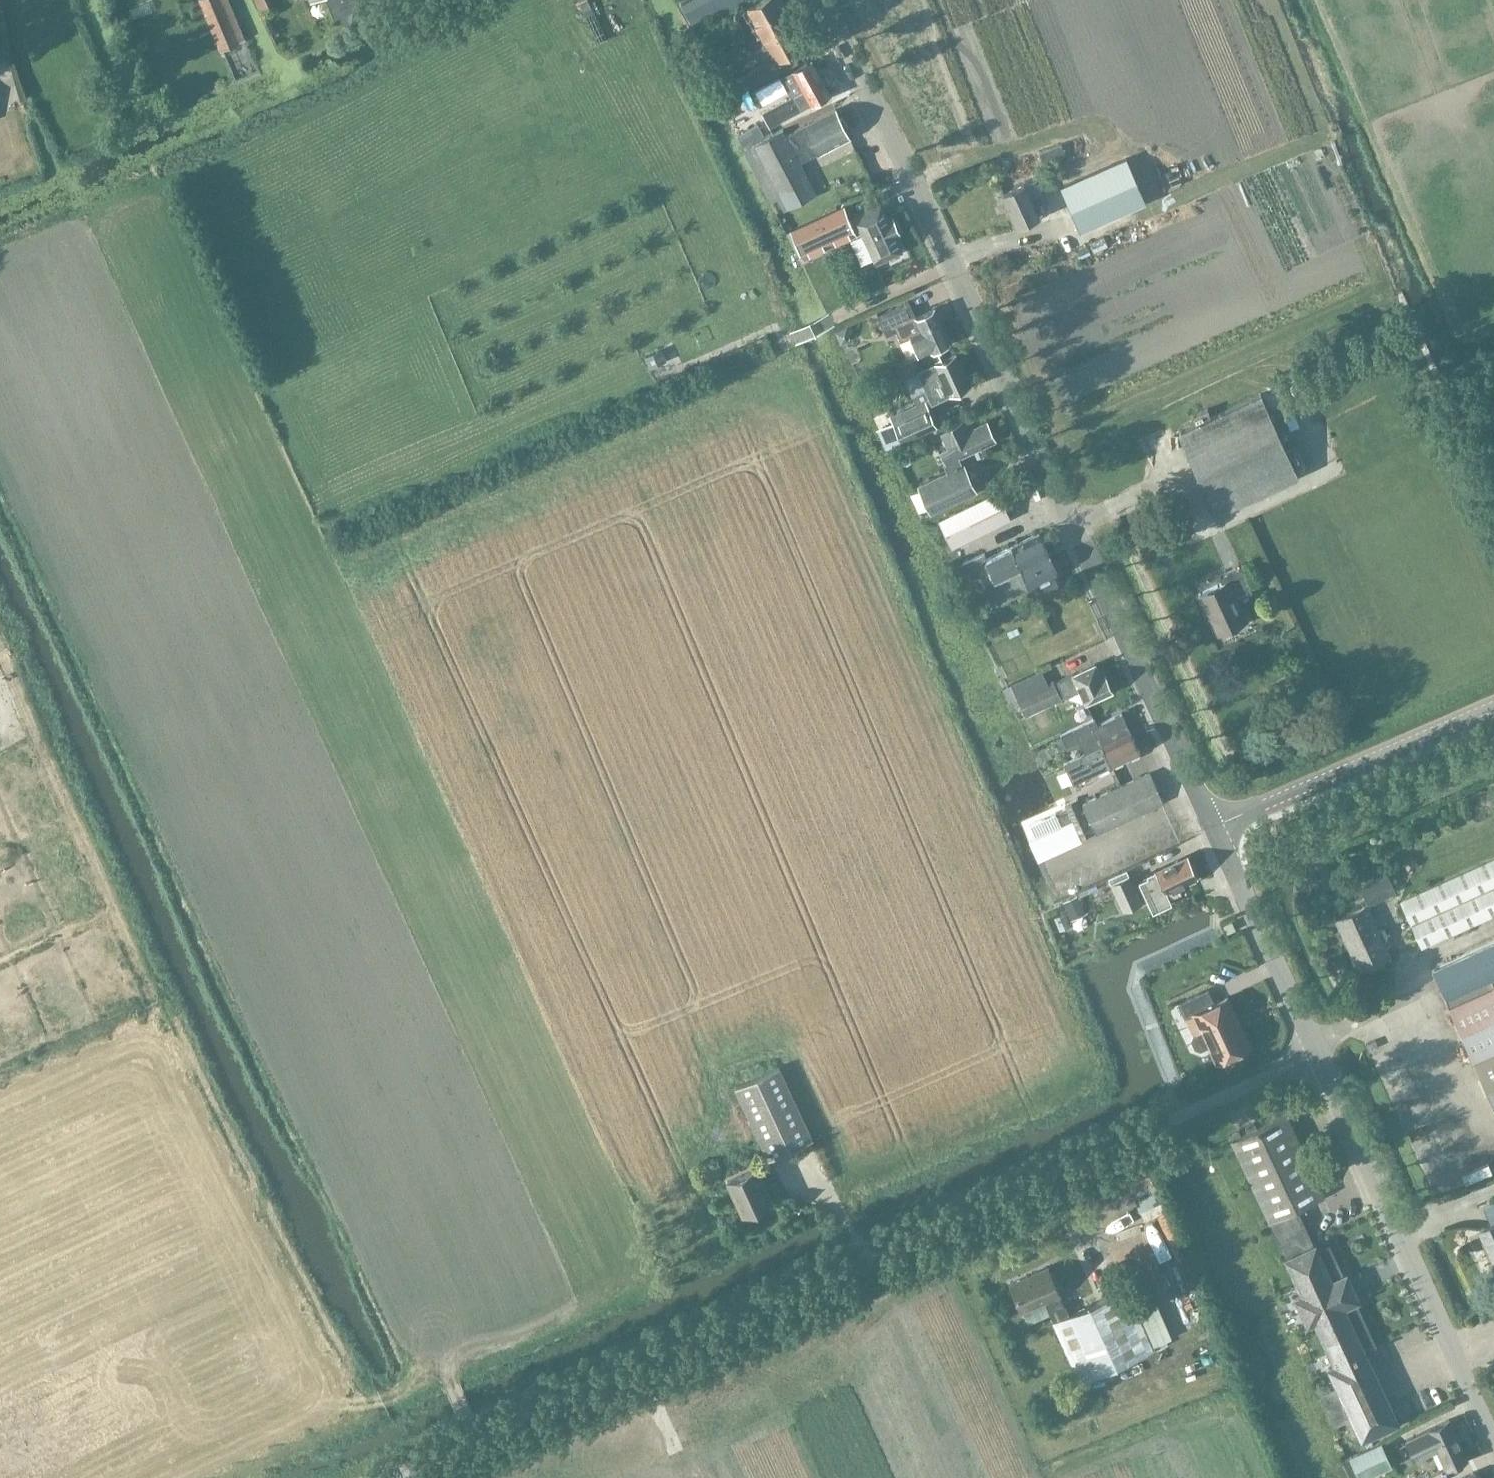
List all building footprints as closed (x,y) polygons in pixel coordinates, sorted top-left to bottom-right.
[(220,50),(238,42),(246,39),(229,0),(199,0),(220,50)] [(741,0),(690,0),(683,3),(691,22),(708,14),(710,17),(741,0)] [(744,72),(733,78),(739,91),(751,85),(772,75),(772,76),(798,62),(792,51),(803,45),(778,0),(760,0),(746,8),(763,37),(759,39),(761,43),(760,44),(769,60),(744,72)] [(772,107),(762,113),(769,127),(780,121),(830,94),(812,61),(793,71),(803,90),(772,107)] [(783,129),(743,150),(771,202),(777,199),(783,210),(816,193),(800,162),(850,137),(835,109),(786,135),(783,129)] [(1062,192),(1078,230),(1136,204),(1121,166),(1062,192)] [(1030,197),(1041,191),(1036,179),(1024,184),(1002,194),(1017,225),(1038,215),(1030,197)] [(844,206),(791,230),(804,259),(863,231),(877,262),(902,250),(895,235),(899,233),(892,216),(887,219),(880,203),(854,215),(856,218),(850,221),(844,206)] [(901,340),(909,336),(919,357),(950,342),(934,308),(916,317),(908,301),(877,315),(886,335),(896,331),(901,340)] [(903,418),(894,422),(903,441),(936,426),(926,405),(931,403),(937,400),(970,385),(956,354),(927,367),(917,372),(924,386),(919,389),(915,399),(918,405),(906,410),(903,418)] [(1216,513),(1298,476),(1260,393),(1178,431),(1216,513)] [(945,463),(996,440),(987,422),(968,431),(963,419),(940,430),(945,441),(949,440),(951,443),(939,449),(945,463)] [(963,464),(919,484),(931,511),(975,491),(963,464)] [(951,546),(1010,518),(997,492),(939,520),(951,546)] [(984,553),(959,564),(970,588),(981,583),(992,607),(1032,588),(1035,594),(1040,595),(1055,588),(1057,583),(1053,575),(1057,574),(1039,534),(986,558),(984,553)] [(1238,600),(1251,592),(1239,568),(1228,574),(1229,579),(1197,595),(1209,618),(1210,617),(1218,633),(1247,619),(1238,600)] [(1085,703),(1111,691),(1104,674),(1100,675),(1095,664),(1073,674),(1072,674),(1057,681),(1064,697),(1079,690),(1085,703)] [(1053,681),(1047,684),(1041,672),(1003,689),(1008,701),(1017,698),(1025,716),(1062,699),(1053,681)] [(1100,746),(1130,731),(1122,713),(1097,724),(1094,718),(1060,734),(1066,746),(1079,741),(1085,754),(1101,746),(1100,746)] [(1101,746),(1085,754),(1064,764),(1073,784),(1140,752),(1130,731),(1100,746),(1101,746)] [(1096,833),(1163,802),(1149,773),(1083,804),(1096,833)] [(1086,820),(1076,799),(1064,805),(1074,826),(1086,820)] [(1056,814),(1031,826),(1037,838),(1062,827),(1056,814)] [(1196,877),(1186,856),(1147,874),(1148,876),(1139,881),(1152,910),(1171,902),(1166,891),(1196,877)] [(1422,947),(1493,914),(1493,858),(1400,901),(1422,947)] [(1127,871),(1109,879),(1123,911),(1141,902),(1127,871)] [(1368,904),(1395,891),(1387,873),(1359,886),(1368,904)] [(1085,914),(1077,896),(1063,902),(1071,920),(1085,914)] [(1365,906),(1337,918),(1355,958),(1360,969),(1384,958),(1388,956),(1381,941),(1385,939),(1386,934),(1384,929),(1377,932),(1365,906)] [(1492,984),(1489,979),(1493,976),(1493,941),(1432,969),(1445,999),(1478,984),(1481,991),(1448,1006),(1493,1110),(1493,985),(1492,986),(1492,984)] [(1216,1062),(1250,1046),(1227,997),(1215,1003),(1208,989),(1178,1004),(1185,1018),(1194,1014),(1200,1028),(1194,1031),(1194,1038),(1198,1046),(1204,1049),(1209,1047),(1216,1062)] [(769,1159),(812,1139),(779,1066),(735,1087),(769,1159)] [(1268,1220),(1296,1207),(1323,1195),(1286,1114),(1257,1127),(1255,1122),(1245,1127),(1248,1132),(1231,1139),(1268,1220)] [(743,1216),(771,1203),(755,1169),(727,1182),(743,1216)] [(1140,1220),(1158,1217),(1156,1207),(1138,1211),(1140,1220)] [(1305,1227),(1296,1207),(1268,1220),(1277,1240),(1305,1227)] [(1479,1227),(1493,1259),(1493,1220),(1479,1227)] [(1307,1323),(1314,1320),(1354,1301),(1357,1300),(1345,1274),(1342,1276),(1328,1246),(1317,1251),(1314,1245),(1305,1227),(1277,1240),(1286,1258),(1302,1294),(1295,1297),(1307,1323)] [(1047,1266),(1010,1282),(1023,1312),(1026,1321),(1049,1311),(1053,1321),(1079,1381),(1153,1349),(1126,1288),(1068,1314),(1060,1295),(1047,1266)] [(1375,1347),(1354,1301),(1314,1320),(1335,1364),(1329,1367),(1336,1384),(1320,1392),(1334,1423),(1351,1415),(1361,1438),(1396,1422),(1364,1352),(1375,1347)] [(1158,1305),(1148,1309),(1154,1325),(1164,1322),(1158,1305)] [(1446,1468),(1466,1458),(1450,1423),(1446,1421),(1428,1430),(1407,1440),(1414,1456),(1435,1446),(1446,1468)] [(1350,1457),(1342,1460),(1350,1477),(1363,1477),(1390,1466),(1380,1443),(1350,1457)]
